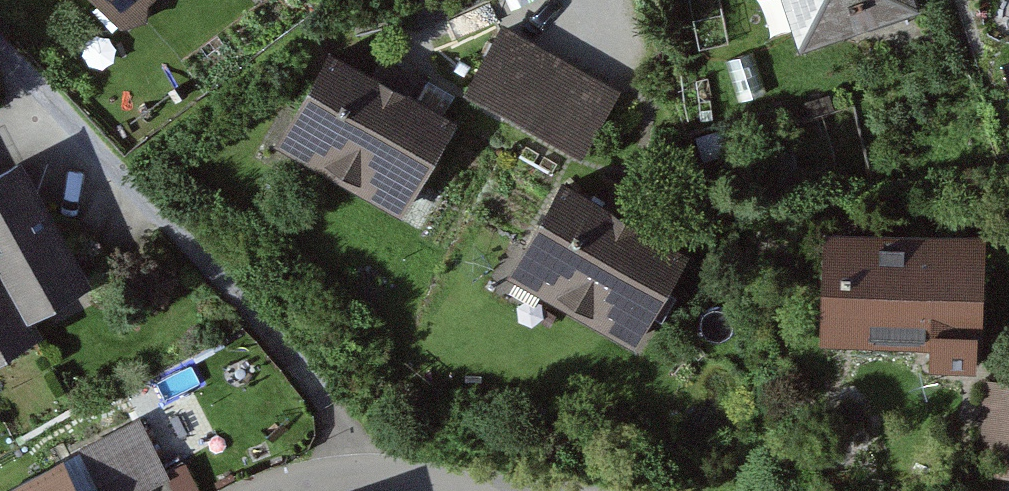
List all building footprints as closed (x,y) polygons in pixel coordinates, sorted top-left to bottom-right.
[(124,25),(152,0),(100,0),(124,25)] [(799,45),(916,7),(914,0),(784,0),(799,45)] [(618,92),(504,27),(468,89),(583,154),(618,92)] [(455,114),(330,44),(276,141),(401,211),(455,114)] [(0,169),(0,272),(26,319),(92,282),(22,157),(0,169)] [(692,248),(562,177),(508,274),(638,346),(692,248)] [(980,238),(827,234),(824,343),(930,346),(929,364),(976,366),(980,238)] [(0,272),(0,355),(35,336),(26,319),(0,272)] [(987,378),(982,469),(1008,471),(1008,379),(987,378)] [(77,449),(98,490),(136,490),(166,476),(137,418),(77,449)] [(1,490),(85,490),(65,456),(1,490)]
